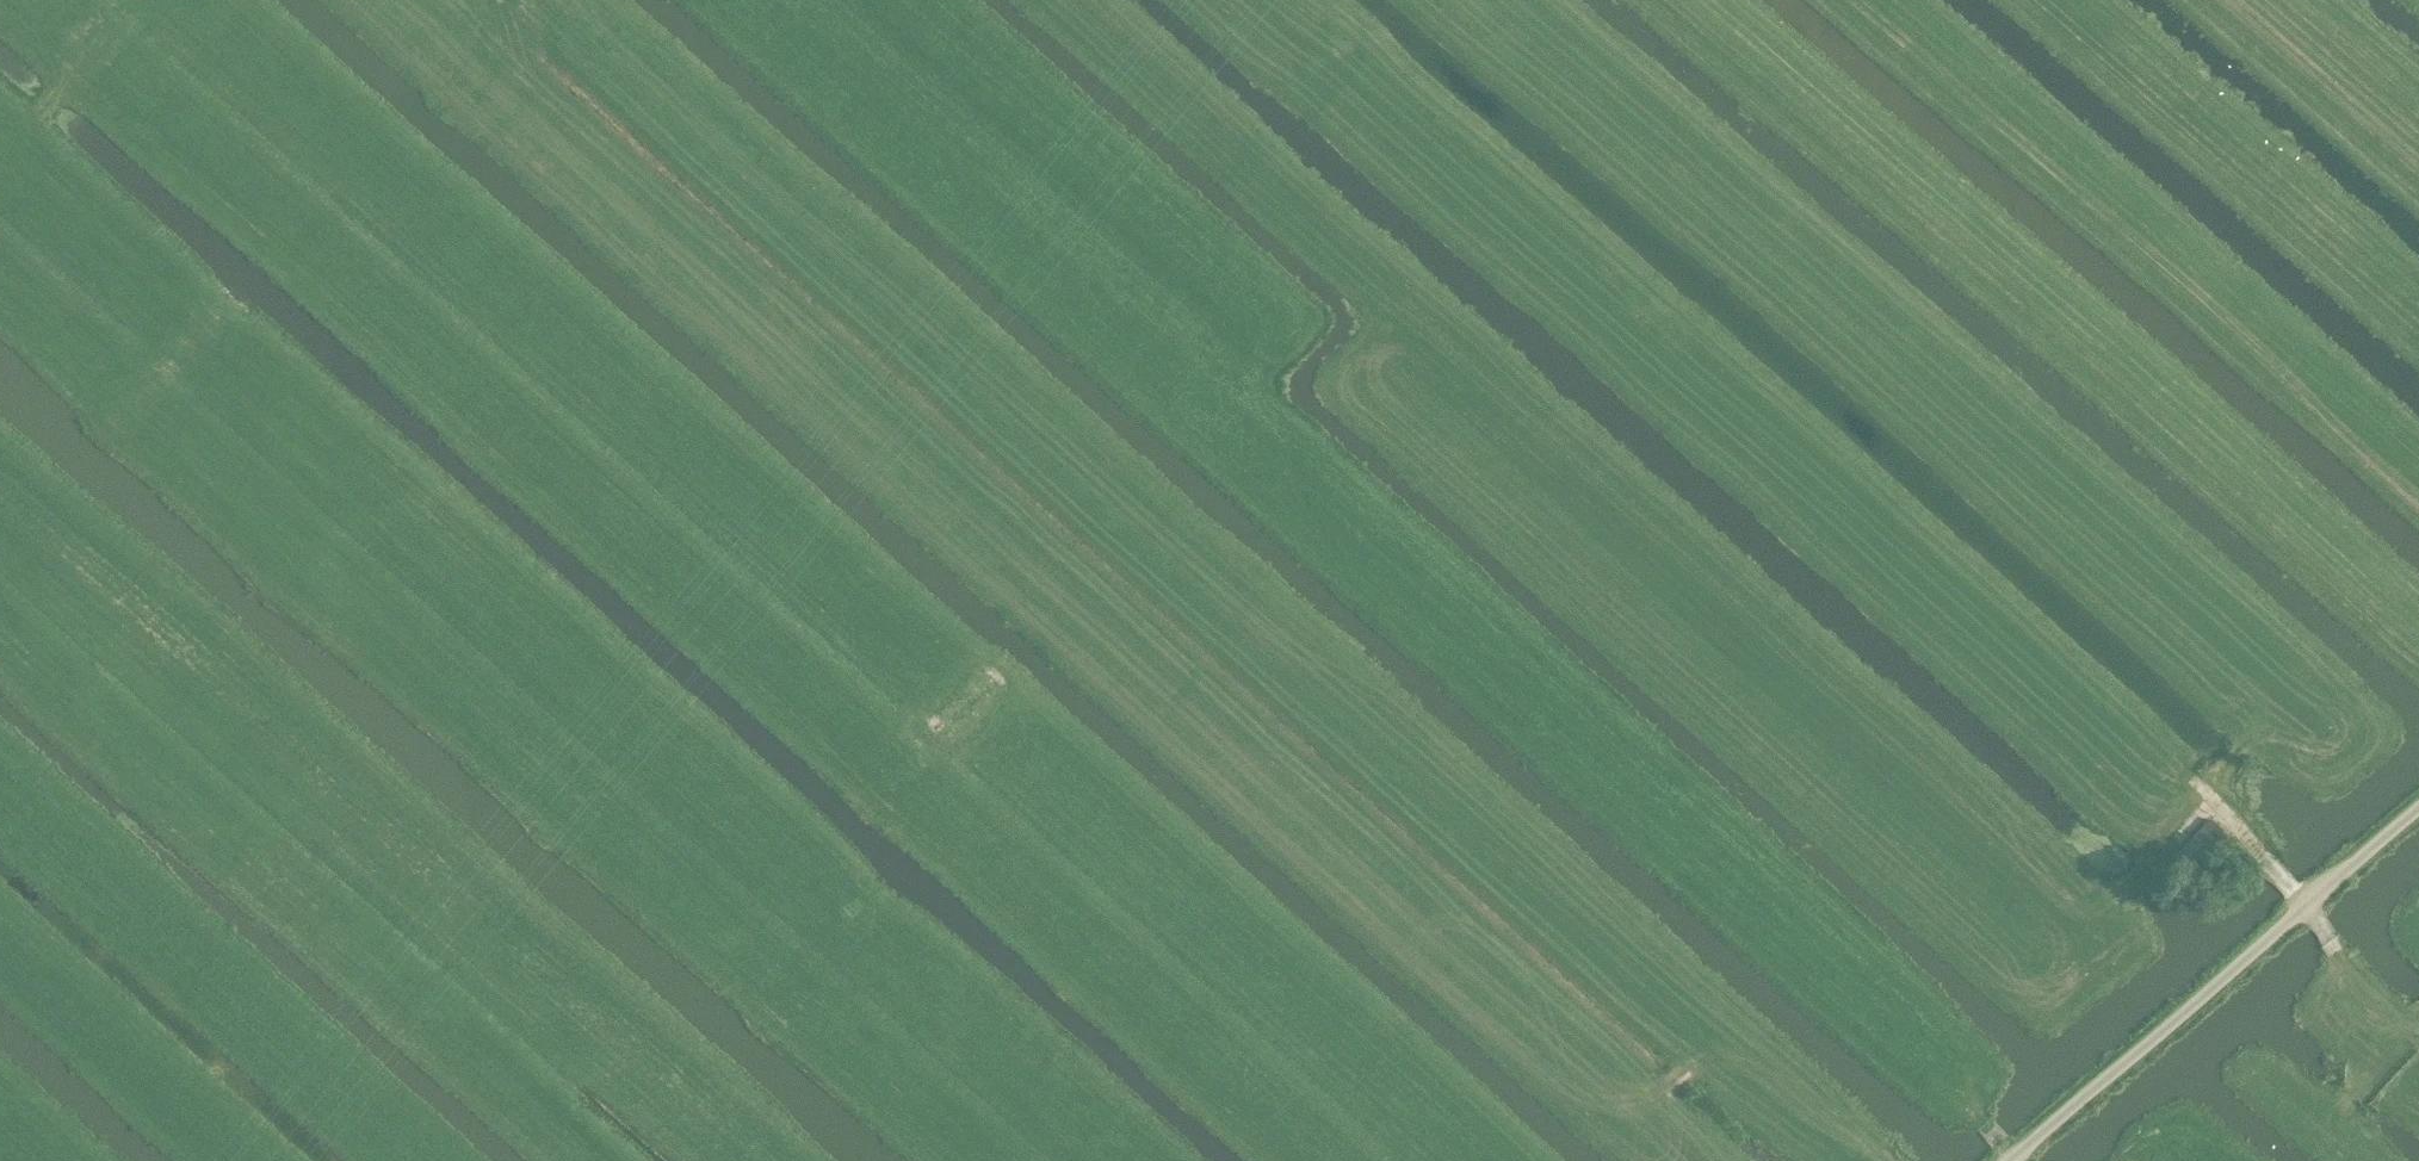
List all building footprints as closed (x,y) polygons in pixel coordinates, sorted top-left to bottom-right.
[(2211,819),(2169,862),(2201,892),(2243,849),(2211,819)]
